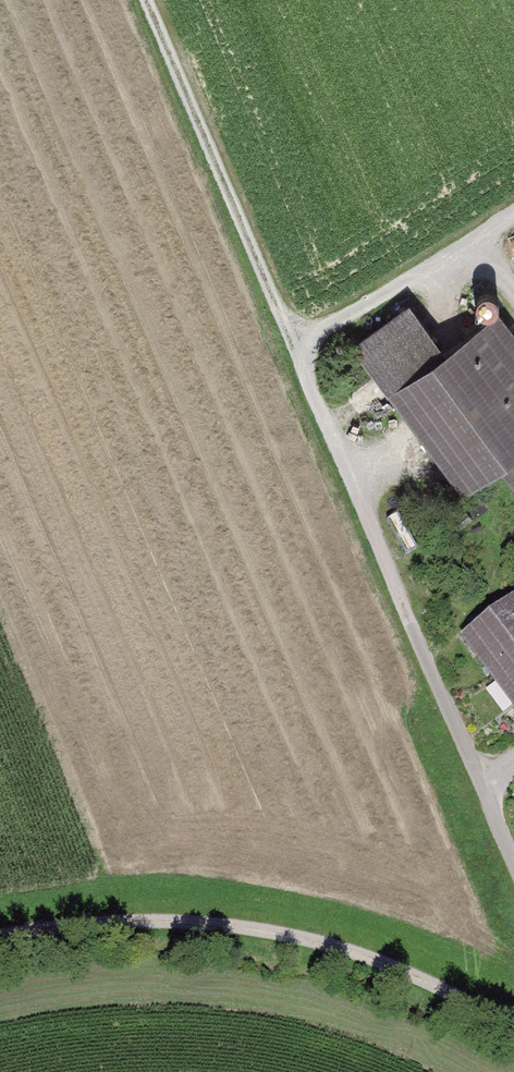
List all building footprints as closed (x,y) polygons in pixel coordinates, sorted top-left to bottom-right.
[(358,351),(377,376),(430,336),(412,311),(358,351)] [(443,353),(392,392),(465,491),(500,465),(513,484),(513,359),(486,321),(443,353)] [(443,353),(430,336),(377,376),(389,394),(392,392),(443,353)] [(464,636),(513,702),(513,614),(507,604),(464,636)]
